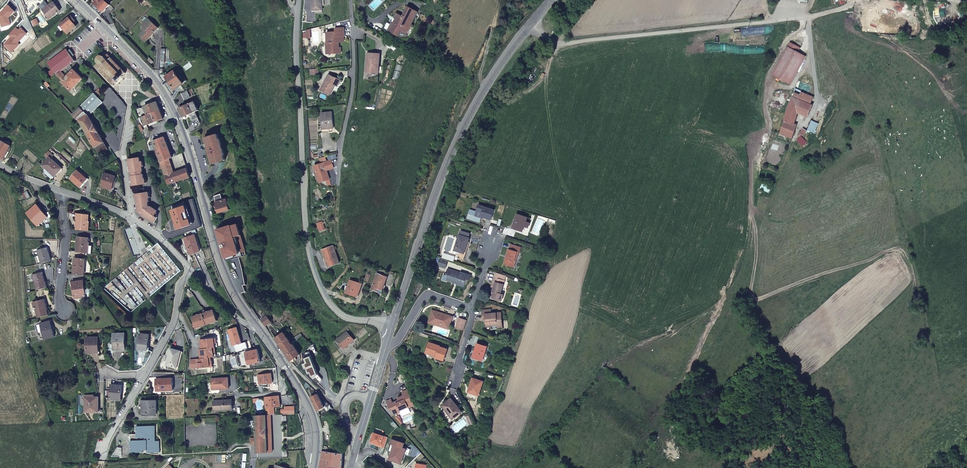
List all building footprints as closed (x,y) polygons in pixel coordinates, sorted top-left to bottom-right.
[(95,0),(87,0),(86,2),(90,6),(93,2),(103,11),(109,5),(107,3),(110,0),(95,0)] [(310,11),(320,11),(320,0),(308,0),(308,6),(311,6),(310,11)] [(896,11),(908,15),(911,4),(896,0),(883,0),(881,7),(896,11)] [(53,2),(43,10),(49,18),(60,10),(53,2)] [(879,14),(894,18),(896,11),(881,7),(879,14)] [(401,32),(407,35),(417,14),(407,9),(402,19),(396,16),(394,19),(395,20),(393,25),(392,24),(388,32),(399,37),(401,32)] [(71,16),(60,25),(58,27),(61,31),(64,29),(67,33),(76,27),(74,24),(76,22),(71,16)] [(148,39),(158,28),(149,19),(142,25),(145,28),(141,33),(148,39)] [(338,39),(340,39),(341,39),(341,31),(333,31),(333,34),(324,34),(324,44),(322,44),(322,53),(323,53),(331,53),(332,56),(337,56),(337,49),(334,49),(334,44),(337,44),(338,39)] [(148,39),(141,33),(139,35),(146,41),(148,39)] [(773,75),(777,77),(791,84),(805,56),(796,52),(798,47),(789,43),(773,75)] [(48,72),(51,77),(56,74),(69,65),(75,61),(71,56),(73,54),(70,49),(68,51),(67,49),(48,63),(52,69),(48,72)] [(126,73),(111,58),(105,53),(104,52),(98,57),(97,60),(98,63),(95,66),(113,85),(120,78),(122,78),(122,76),(126,73)] [(373,75),(375,55),(363,55),(362,66),(365,66),(364,74),(373,75)] [(63,81),(71,90),(83,79),(74,70),(69,65),(56,74),(63,81)] [(174,89),(183,83),(175,72),(167,77),(172,83),(171,84),(174,89)] [(324,77),(318,93),(327,97),(331,87),(334,88),(336,82),(324,77)] [(191,89),(188,90),(181,93),(184,99),(193,95),(191,89)] [(794,97),(810,104),(813,97),(802,92),(801,95),(796,93),(794,97)] [(94,93),(80,107),(85,112),(98,98),(94,93)] [(788,108),(797,112),(807,116),(813,105),(810,104),(794,97),(788,108)] [(98,98),(85,112),(88,115),(102,102),(98,98)] [(135,109),(138,118),(141,117),(160,110),(157,102),(140,108),(140,107),(136,109),(135,107),(133,107),(134,109),(135,109)] [(199,110),(194,102),(179,108),(183,117),(189,114),(195,111),(199,110)] [(80,107),(72,115),(76,120),(85,112),(80,107)] [(785,120),(794,123),(797,112),(788,108),(785,120)] [(160,110),(141,117),(142,122),(144,126),(146,125),(163,118),(160,110)] [(85,112),(76,120),(77,120),(79,119),(91,139),(89,140),(91,144),(93,143),(99,154),(108,149),(88,115),(85,112)] [(332,130),(328,113),(318,116),(321,132),(332,130)] [(797,124),(794,123),(785,120),(784,123),(780,134),(791,138),(797,124)] [(797,139),(803,146),(806,142),(801,137),(806,131),(803,128),(797,139)] [(218,134),(205,138),(206,143),(207,143),(208,148),(209,148),(210,152),(209,153),(211,157),(211,158),(212,164),(225,160),(218,134)] [(172,157),(165,138),(153,142),(160,161),(168,159),(172,157)] [(3,160),(10,145),(3,142),(0,147),(0,158),(3,160)] [(49,151),(47,153),(45,155),(48,159),(42,165),(54,176),(62,168),(51,158),(53,155),(49,151)] [(128,159),(130,172),(132,172),(132,175),(130,175),(132,185),(144,183),(143,174),(141,174),(141,170),(142,170),(141,161),(140,161),(139,157),(128,159)] [(326,182),(331,180),(328,171),(335,169),(332,161),(315,168),(322,184),(326,182)] [(169,163),(162,166),(165,176),(172,173),(169,163)] [(179,171),(181,180),(190,177),(187,169),(179,171)] [(77,171),(70,178),(80,188),(87,179),(77,171)] [(172,173),(165,176),(168,184),(181,180),(179,171),(172,173)] [(105,173),(102,186),(112,189),(115,176),(105,173)] [(334,187),(331,180),(326,182),(328,189),(334,187)] [(135,195),(137,209),(142,212),(141,213),(150,219),(154,222),(157,217),(153,215),(156,210),(150,206),(148,207),(147,203),(149,202),(147,193),(135,195)] [(223,200),(221,194),(214,196),(219,212),(230,209),(227,199),(223,200)] [(37,225),(45,218),(39,211),(41,209),(37,204),(26,213),(37,225)] [(479,205),(477,210),(475,216),(481,218),(481,217),(491,220),(494,210),(479,205)] [(77,213),(76,229),(88,230),(89,221),(87,220),(88,214),(77,213)] [(517,214),(512,228),(523,231),(525,225),(528,226),(529,223),(526,222),(527,218),(517,214)] [(195,235),(185,238),(189,254),(200,251),(195,235)] [(454,250),(460,252),(465,253),(469,238),(459,235),(454,250)] [(78,236),(76,251),(87,253),(88,245),(88,237),(78,236)] [(334,262),(328,245),(317,249),(322,266),(334,262)] [(517,253),(518,253),(519,253),(521,248),(511,245),(510,249),(509,249),(504,264),(514,267),(516,261),(514,261),(517,253)] [(37,249),(41,263),(51,260),(47,247),(37,249)] [(73,274),(83,275),(85,258),(75,257),(73,274)] [(449,261),(442,259),(440,266),(447,269),(449,261)] [(449,271),(447,270),(445,275),(447,276),(446,280),(451,282),(452,281),(457,282),(456,283),(464,287),(468,275),(450,269),(449,271)] [(36,290),(46,287),(42,271),(32,274),(36,290)] [(374,273),(368,288),(374,291),(375,288),(381,291),(385,278),(374,273)] [(501,280),(502,275),(496,274),(493,282),(495,283),(492,292),(494,292),(492,298),(501,301),(503,295),(500,294),(504,281),(501,280)] [(346,279),(341,294),(352,297),(356,283),(346,279)] [(85,296),(83,280),(72,281),(75,298),(85,296)] [(201,306),(188,287),(186,293),(195,310),(198,308),(201,306)] [(34,307),(37,317),(48,314),(44,299),(32,302),(33,308),(34,307)] [(192,317),(194,323),(196,323),(197,328),(215,322),(212,315),(215,314),(214,309),(209,311),(209,312),(192,317)] [(491,329),(497,328),(497,325),(502,325),(501,313),(491,314),(490,310),(483,310),(483,319),(485,318),(486,326),(491,326),(491,329)] [(437,323),(449,326),(452,317),(432,311),(428,323),(436,325),(437,323)] [(267,316),(262,320),(265,326),(271,322),(267,316)] [(455,328),(463,330),(466,321),(459,318),(455,328)] [(40,323),(44,339),(54,336),(50,320),(40,323)] [(347,332),(337,340),(334,343),(339,349),(342,346),(344,349),(354,341),(347,332)] [(125,349),(125,333),(113,333),(113,349),(125,349)] [(147,350),(149,334),(140,333),(138,349),(147,350)] [(284,350),(292,345),(283,333),(276,338),(284,350)] [(98,352),(98,337),(86,337),(86,352),(98,352)] [(201,349),(215,347),(215,344),(217,344),(216,338),(200,340),(201,349)] [(440,346),(429,343),(426,353),(436,356),(435,358),(443,360),(447,349),(439,347),(440,346)] [(477,343),(473,357),(482,360),(487,347),(477,343)] [(284,350),(291,361),(300,354),(293,344),(292,345),(284,350)] [(199,349),(200,358),(210,357),(214,357),(214,352),(216,352),(215,347),(201,349),(199,349)] [(181,351),(170,348),(166,365),(176,368),(181,351)] [(257,348),(245,352),(248,364),(260,360),(257,348)] [(200,358),(194,359),(190,360),(189,367),(192,369),(209,367),(209,362),(211,362),(210,357),(200,358)] [(271,373),(257,375),(259,384),(272,382),(271,373)] [(229,388),(228,377),(211,378),(212,389),(229,388)] [(173,390),(172,378),(156,379),(156,390),(173,390)] [(473,378),(468,392),(478,395),(483,382),(473,378)] [(120,390),(120,385),(111,384),(110,399),(121,400),(122,390),(120,390)] [(414,406),(407,390),(401,392),(403,396),(397,398),(399,402),(396,403),(396,404),(394,405),(391,399),(386,402),(389,408),(390,410),(392,410),(394,415),(400,412),(399,410),(408,407),(409,408),(414,406)] [(324,407),(317,394),(311,397),(317,410),(324,407)] [(278,396),(264,397),(265,407),(267,414),(270,414),(274,414),(274,406),(280,405),(278,396)] [(85,412),(96,412),(96,402),(98,402),(98,397),(84,397),(85,412)] [(461,412),(451,399),(442,406),(452,419),(461,412)] [(157,413),(156,400),(142,400),(142,414),(157,413)] [(213,401),(214,407),(218,407),(218,410),(232,409),(232,400),(213,401)] [(256,443),(257,452),(271,452),(271,450),(267,450),(265,414),(255,415),(255,418),(256,438),(256,443)] [(131,452),(136,452),(136,450),(147,450),(147,451),(147,452),(160,452),(160,447),(158,447),(158,441),(156,441),(155,437),(153,437),(153,430),(155,430),(155,426),(136,426),(136,434),(137,434),(138,435),(130,436),(131,452)] [(404,443),(392,439),(390,444),(394,446),(389,459),(401,463),(406,449),(403,448),(404,443)] [(342,454),(322,452),(319,467),(341,467),(342,454)]
